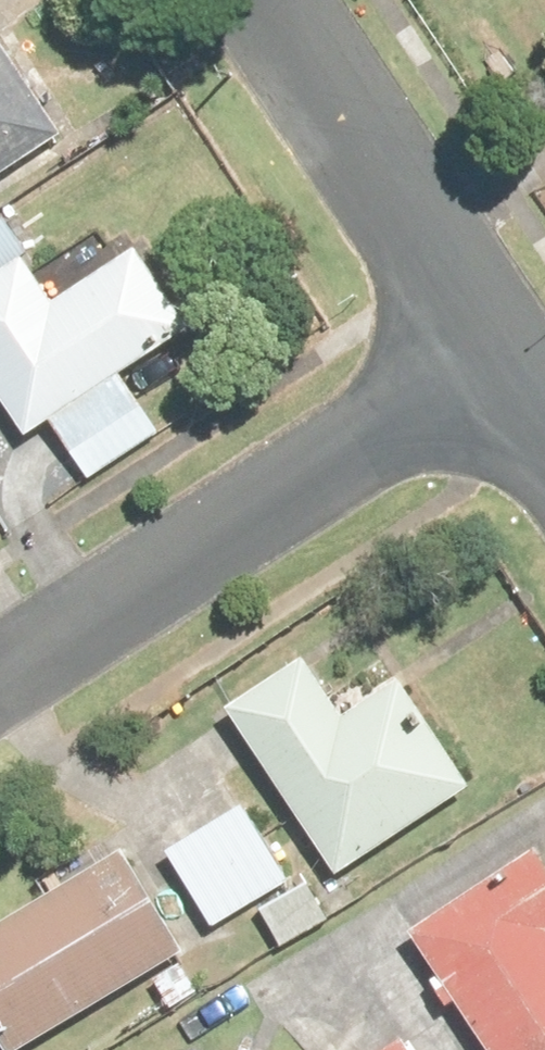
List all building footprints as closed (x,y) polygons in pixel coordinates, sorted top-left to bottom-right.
[(0,31),(0,183),(80,129),(9,25),(0,31)] [(0,286),(0,384),(34,438),(61,421),(80,452),(156,404),(137,374),(202,333),(149,248),(138,256),(126,237),(97,255),(90,244),(48,270),(42,260),(0,286)] [(318,658),(239,709),(345,873),(486,782),(418,677),(356,718),(318,658)] [(258,807),(177,852),(221,931),(303,886),(258,807)] [(0,935),(0,1024),(14,1049),(28,1049),(199,956),(144,856),(0,935)] [(428,936),(496,1049),(544,1049),(544,866),(428,936)] [(400,1049),(418,1049),(412,1042),(400,1049)]
